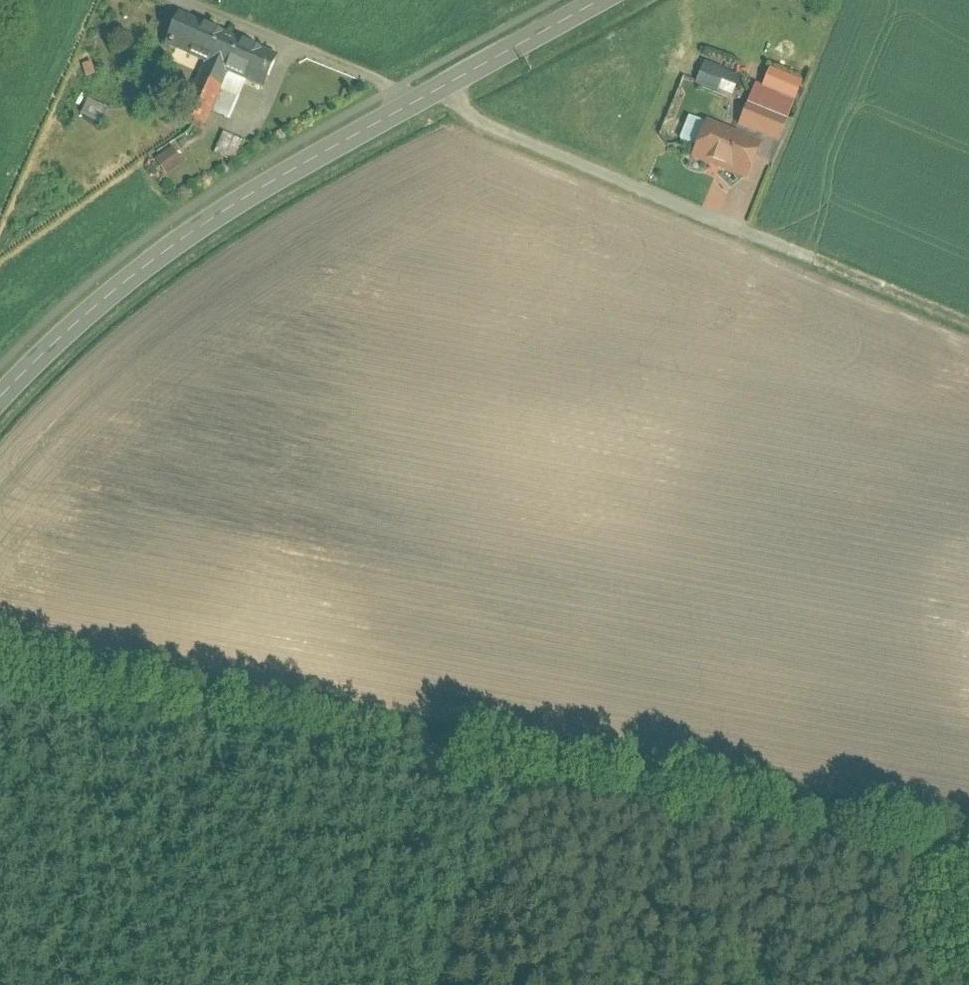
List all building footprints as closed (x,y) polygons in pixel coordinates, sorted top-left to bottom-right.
[(276,61),(179,16),(165,46),(203,64),(178,119),(204,131),(230,76),(263,91),(276,61)] [(738,81),(706,69),(699,88),(731,100),(738,81)] [(794,105),(755,89),(738,130),(777,146),(794,105)] [(762,153),(709,131),(695,165),(747,188),(762,153)] [(236,161),(243,141),(221,133),(214,153),(236,161)] [(171,146),(153,158),(165,176),(183,165),(171,146)]
